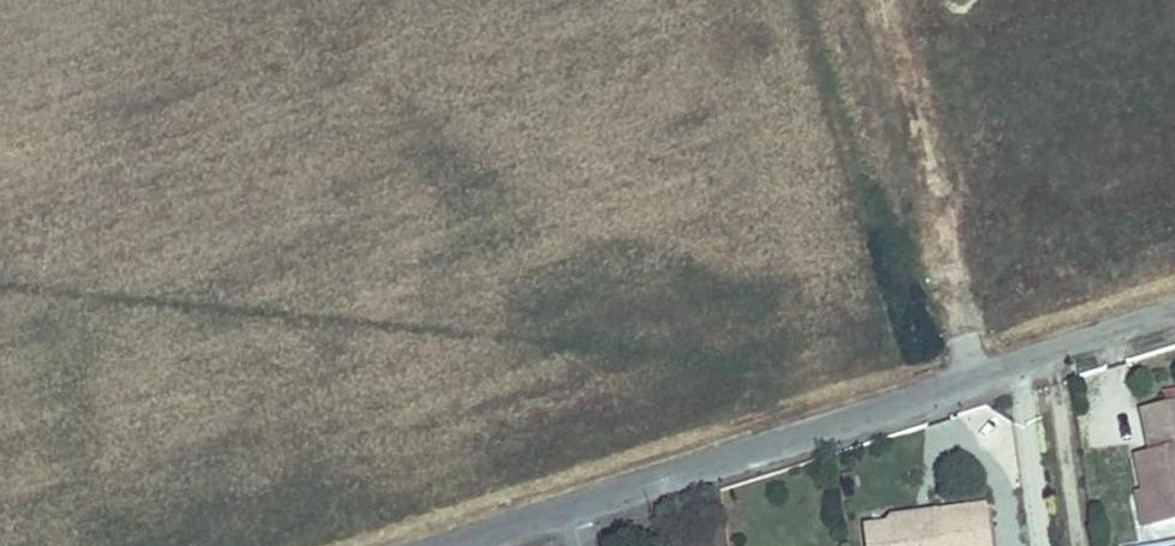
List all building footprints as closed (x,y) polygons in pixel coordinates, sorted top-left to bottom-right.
[(1129,461),(1142,533),(1174,526),(1174,407),(1140,413),(1144,437),(1161,435),(1166,454),(1129,461)] [(854,529),(856,545),(981,545),(977,508),(916,516),(917,520),(904,522),(904,517),(883,520),(877,526),(854,529)]
